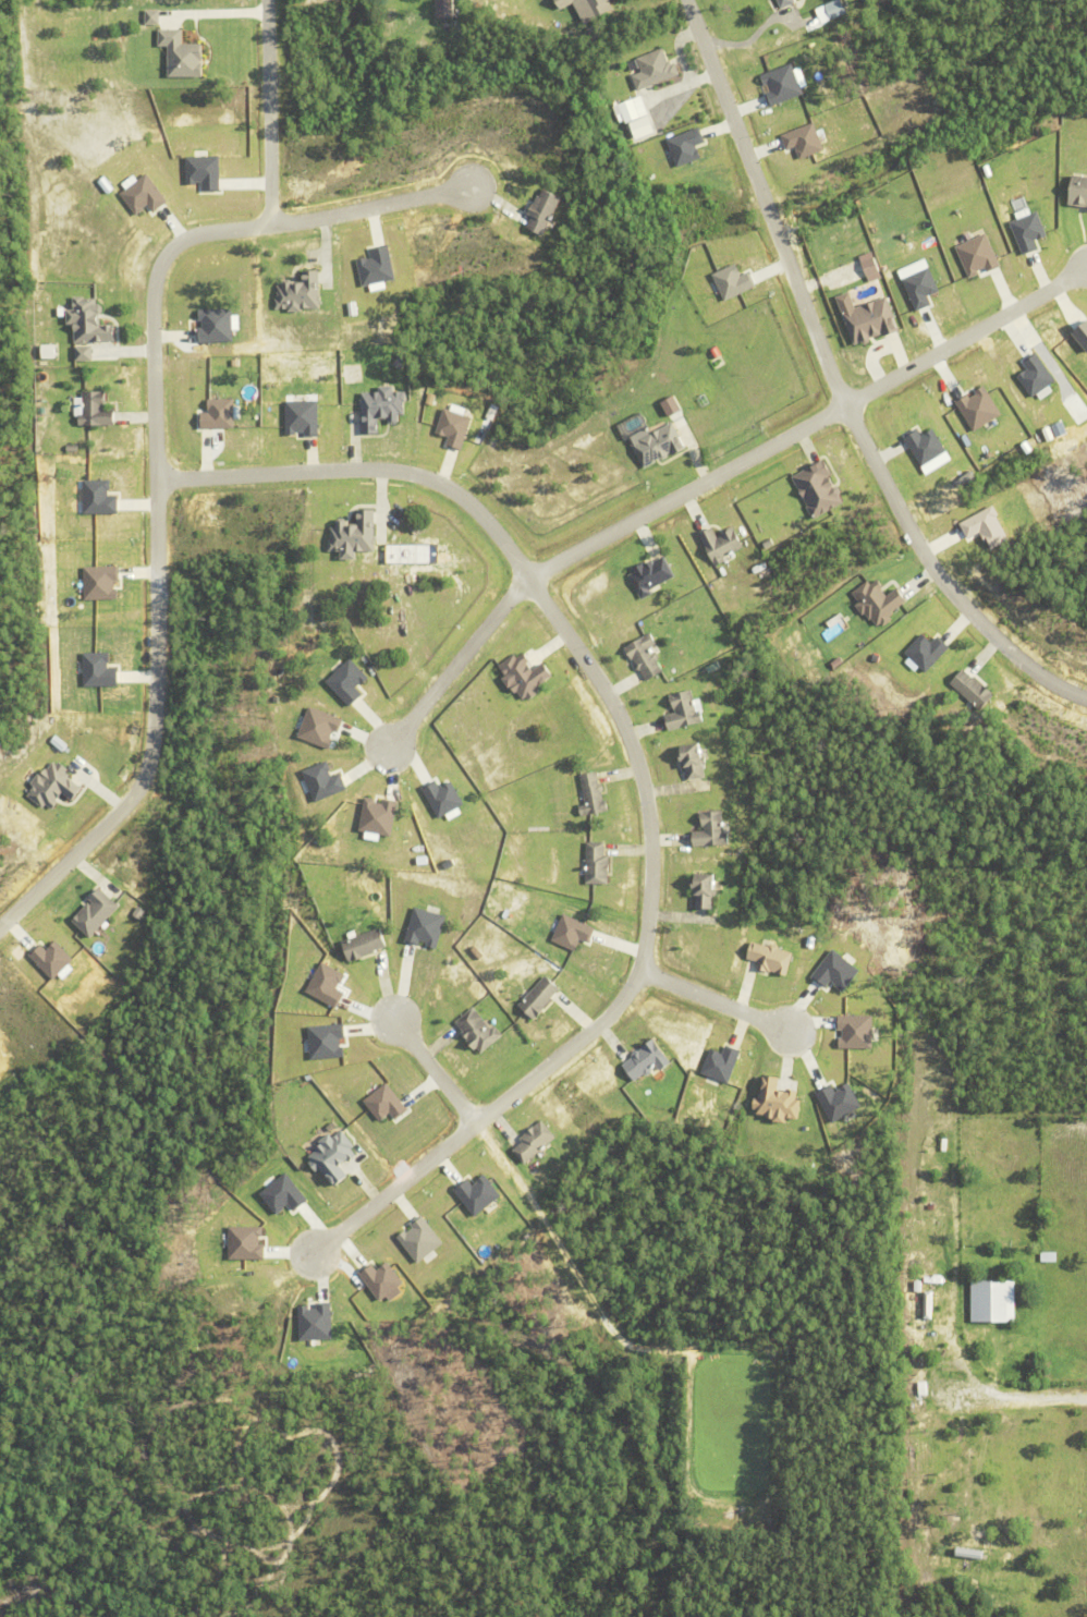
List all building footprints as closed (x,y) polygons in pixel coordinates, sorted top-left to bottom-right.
[(559,12),(551,0),(613,0),(609,2),(613,11),(585,26),(573,4),(559,12)] [(781,10),(776,0),(794,0),(795,3),(781,10)] [(849,13),(845,0),(837,0),(828,4),(833,19),(849,13)] [(162,9),(147,9),(147,24),(162,24),(162,9)] [(170,76),(207,77),(208,43),(185,43),(185,29),(160,28),(160,46),(171,46),(170,76)] [(670,63),(665,48),(638,57),(643,71),(633,74),(638,90),(682,75),(677,60),(670,63)] [(806,94),(793,63),(763,75),(769,91),(766,93),(772,108),(806,94)] [(619,104),(628,124),(651,113),(642,94),(619,104)] [(782,134),(787,150),(797,147),(802,159),(827,150),(817,122),(782,134)] [(669,138),(678,167),(704,158),(700,144),(706,142),(702,128),(669,138)] [(1086,207),(1086,174),(1077,172),(1070,203),(1086,207)] [(546,235),(564,197),(544,188),(535,208),(535,209),(527,226),(546,235)] [(1037,241),(1050,236),(1040,211),(1012,222),(1025,255),(1040,248),(1037,241)] [(957,247),(972,279),(1002,265),(988,233),(957,247)] [(357,260),(364,286),(399,278),(391,245),(372,250),(374,256),(357,260)] [(865,260),(870,280),(883,277),(878,257),(865,260)] [(743,275),(739,263),(715,272),(725,300),(758,288),(752,272),(743,275)] [(933,305),(929,296),(941,291),(931,267),(904,278),(917,311),(933,305)] [(321,269),(303,270),(304,280),(276,281),(277,308),(289,308),(289,309),(322,309),(321,269)] [(844,313),(857,347),(902,329),(888,295),(844,313)] [(76,342),(117,341),(116,324),(105,324),(104,305),(99,305),(99,297),(75,297),(75,308),(69,308),(69,324),(76,324),(76,342)] [(235,341),(234,308),(200,309),(201,342),(235,341)] [(1076,333),(1086,345),(1086,323),(1076,333)] [(44,358),(58,358),(57,343),(44,344),(44,358)] [(94,345),(76,346),(77,361),(95,360),(94,345)] [(1024,362),(1029,369),(1018,376),(1033,398),(1058,382),(1039,353),(1024,362)] [(363,434),(383,433),(383,418),(393,418),(393,423),(406,423),(406,391),(398,391),(398,385),(382,385),(382,392),(363,392),(363,434)] [(957,401),(976,431),(1004,414),(987,386),(971,395),(970,393),(957,401)] [(78,426),(119,425),(118,413),(107,413),(107,392),(77,393),(78,426)] [(663,401),(670,417),(685,411),(678,395),(663,401)] [(236,399),(210,399),(210,412),(200,413),(201,428),(236,428),(236,399)] [(288,433),(307,433),(307,436),(321,436),(321,400),(287,400),(288,433)] [(450,436),(448,445),(464,450),(474,417),(446,408),(438,432),(450,436)] [(686,451),(675,424),(651,433),(643,414),(624,421),(644,469),(686,451)] [(904,435),(921,467),(949,452),(936,429),(923,436),(918,427),(904,435)] [(812,518),(846,504),(829,461),(795,474),(812,518)] [(121,514),(122,496),(112,496),(113,480),(86,480),(85,513),(121,514)] [(1012,541),(997,506),(961,521),(969,540),(985,533),(992,550),(1012,541)] [(376,510),(359,509),(359,522),(340,522),(340,527),(332,527),(332,551),(342,551),(342,559),(359,559),(360,551),(376,551),(376,510)] [(719,536),(715,527),(702,533),(714,562),(746,548),(737,528),(719,536)] [(629,572),(642,599),(653,594),(651,589),(676,577),(665,555),(629,572)] [(122,599),(121,566),(86,567),(87,600),(122,599)] [(913,601),(902,586),(889,596),(875,577),(852,593),(876,627),(913,601)] [(940,636),(934,642),(924,633),(906,652),(928,673),(952,647),(940,636)] [(663,674),(653,646),(658,645),(654,634),(629,643),(642,681),(663,674)] [(536,669),(526,651),(500,665),(519,701),(558,680),(548,662),(536,669)] [(86,686),(121,686),(121,668),(113,669),(112,652),(85,653),(86,686)] [(364,695),(358,688),(370,677),(352,658),(327,680),(351,706),(364,695)] [(669,732),(707,722),(704,712),(699,713),(693,690),(671,695),(675,712),(665,714),(669,732)] [(344,719),(311,706),(299,737),(332,750),(344,719)] [(687,781),(710,777),(703,743),(680,747),(687,781)] [(30,793),(51,812),(68,794),(76,802),(89,789),(56,759),(34,783),(36,786),(30,793)] [(342,773),(335,777),(328,761),(304,771),(317,802),(349,789),(342,773)] [(581,817),(608,811),(601,771),(581,775),(586,804),(579,806),(581,817)] [(426,788),(438,818),(465,806),(455,782),(441,787),(439,783),(426,788)] [(401,803),(383,799),(383,801),(368,797),(360,829),(392,837),(401,803)] [(694,845),(732,843),(731,824),(725,824),(725,809),(703,810),(704,830),(693,830),(694,845)] [(607,842),(587,841),(585,883),(611,884),(611,866),(611,855),(606,855),(607,842)] [(694,906),(715,907),(715,895),(719,895),(721,873),(696,872),(694,906)] [(123,905),(103,887),(73,919),(93,938),(123,905)] [(406,940),(422,944),(423,942),(439,946),(448,915),(416,906),(406,940)] [(583,938),(591,942),(597,926),(565,913),(553,940),(578,950),(583,938)] [(343,941),(351,961),(390,946),(382,926),(343,941)] [(76,959),(59,939),(48,949),(43,944),(32,954),(55,979),(76,959)] [(789,973),(792,947),(751,942),(749,958),(759,959),(758,969),(789,973)] [(346,992),(339,988),(347,973),(324,960),(308,990),(338,1007),(346,992)] [(537,1018),(563,987),(547,974),(521,1004),(537,1018)] [(484,1053),(502,1036),(475,1006),(456,1023),(484,1053)] [(347,1055),(345,1038),(347,1038),(345,1022),(310,1026),(313,1059),(347,1055)] [(624,1059),(634,1078),(660,1065),(662,1069),(673,1064),(660,1040),(624,1059)] [(742,1050),(727,1045),(724,1052),(712,1047),(702,1071),(730,1082),(742,1050)] [(799,1119),(802,1091),(779,1089),(780,1075),(764,1074),(759,1116),(790,1119),(790,1118),(799,1119)] [(365,1099),(380,1121),(392,1113),(397,1119),(409,1110),(390,1082),(365,1099)] [(527,1164),(558,1136),(543,1120),(512,1148),(527,1164)] [(343,1130),(308,1152),(321,1173),(329,1168),(339,1184),(351,1176),(343,1165),(359,1155),(343,1130)] [(292,1203),(295,1209),(308,1201),(291,1173),(263,1190),(277,1213),(292,1203)] [(477,1216),(503,1195),(486,1174),(474,1184),(470,1179),(456,1190),(477,1216)] [(412,1225),(412,1226),(398,1238),(419,1263),(445,1242),(424,1215),(412,1225)] [(913,1224),(930,1221),(931,1228),(913,1230),(913,1224)] [(1040,1251),(1057,1251),(1057,1260),(1040,1260),(1040,1251)] [(361,1274),(382,1300),(405,1282),(389,1261),(379,1269),(374,1263),(361,1274)] [(974,1280),(975,1321),(1020,1320),(1019,1279),(974,1280)] [(936,1291),(925,1291),(925,1318),(936,1318),(936,1291)] [(334,1338),(333,1304),(300,1305),(301,1339),(334,1338)]
